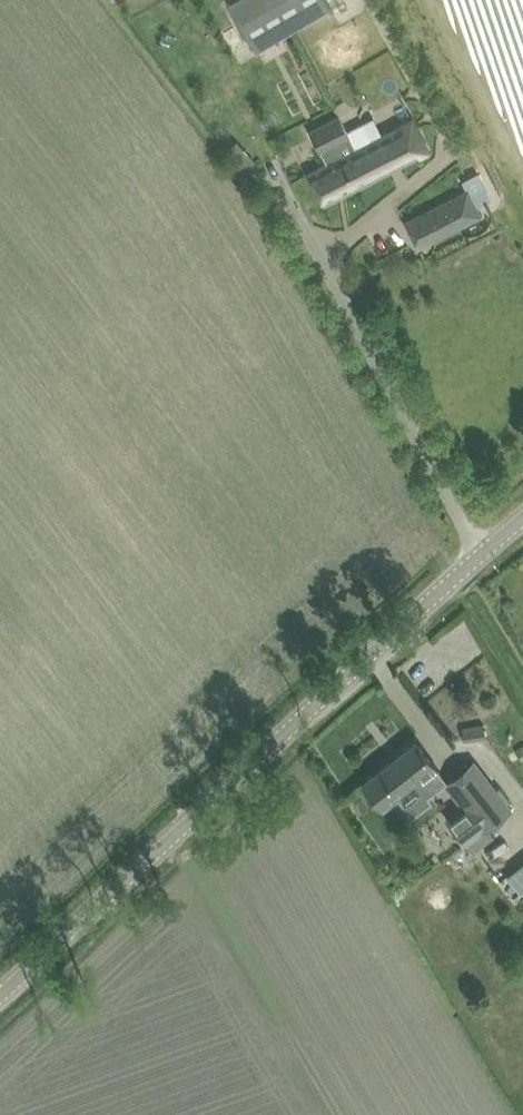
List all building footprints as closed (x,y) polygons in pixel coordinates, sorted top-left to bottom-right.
[(330,5),(327,0),(232,0),(228,2),(255,49),(256,48),(254,44),(318,6),(321,10),(330,5)] [(311,169),(307,171),(312,181),(314,185),(324,203),(428,149),(411,118),(373,138),(371,139),(363,122),(346,131),(339,116),(329,121),(337,136),(338,138),(320,147),(327,161),(311,169)] [(405,221),(418,246),(480,214),(467,189),(405,221)] [(447,779),(416,740),(378,770),(363,782),(383,807),(399,795),(396,792),(404,785),(409,786),(415,781),(427,796),(444,783),(443,782),(447,779)] [(461,804),(444,817),(465,844),(467,843),(474,851),(495,835),(488,826),(512,808),(474,758),(447,779),(443,782),(444,783),(461,804)] [(522,889),(522,860),(505,875),(519,892),(522,889)]
